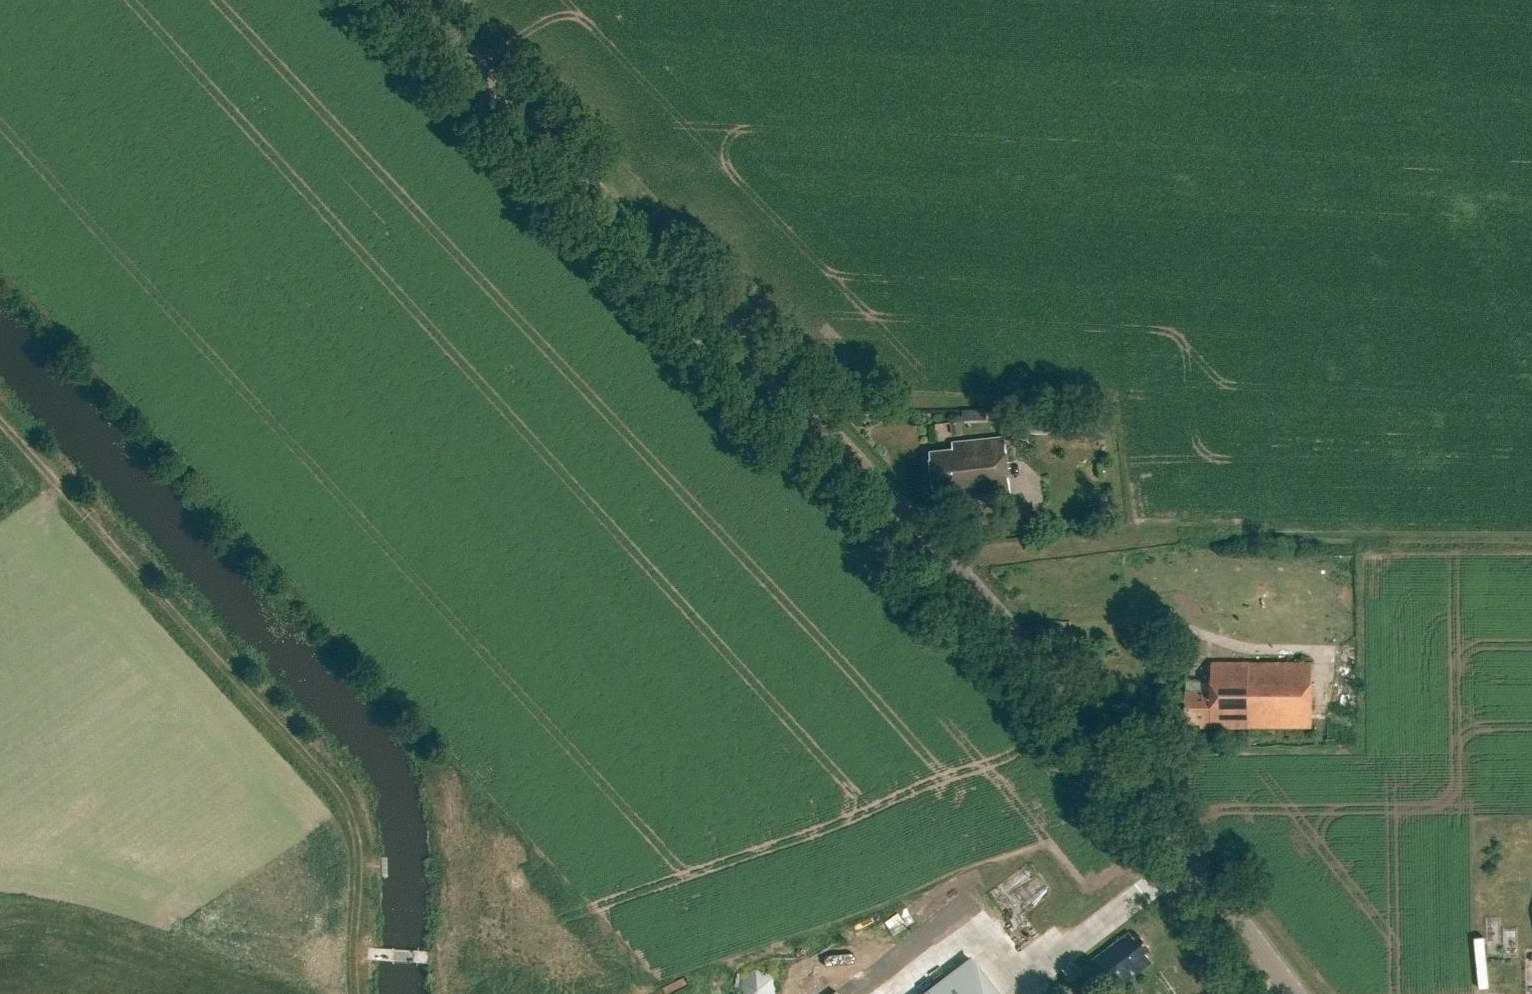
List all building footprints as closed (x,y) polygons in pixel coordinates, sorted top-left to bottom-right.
[(1045,418),(1017,418),(1017,434),(1045,434),(1045,418)] [(1003,440),(961,445),(961,446),(950,448),(951,453),(928,456),(933,495),(940,494),(941,503),(1009,495),(1003,440)] [(1210,665),(1210,694),(1183,694),(1184,726),(1209,726),(1209,730),(1309,730),(1309,664),(1210,665)] [(1151,952),(1141,938),(1137,941),(1132,934),(1081,972),(1089,984),(1097,978),(1109,993),(1115,993),(1153,965),(1146,956),(1151,952)] [(924,993),(996,993),(970,959),(924,993)]
